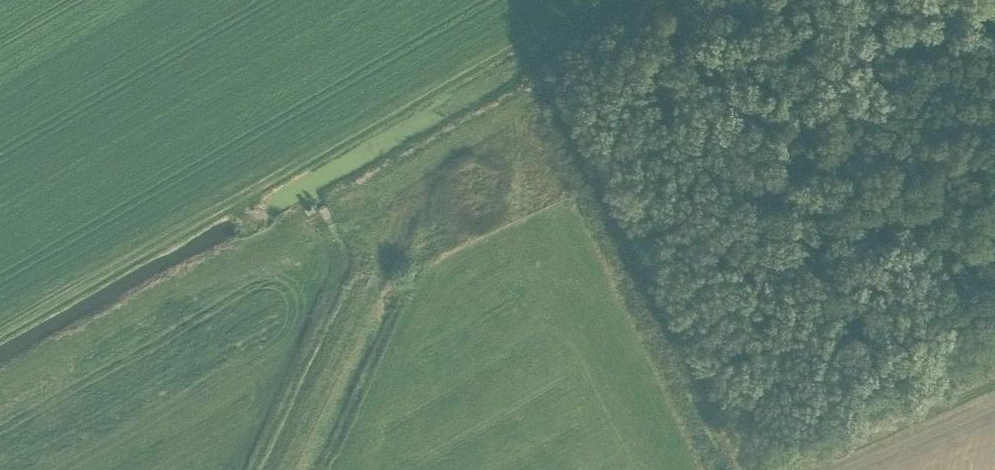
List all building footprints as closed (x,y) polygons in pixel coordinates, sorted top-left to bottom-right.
[(332,217),(341,213),(333,197),(325,201),(332,217)]
